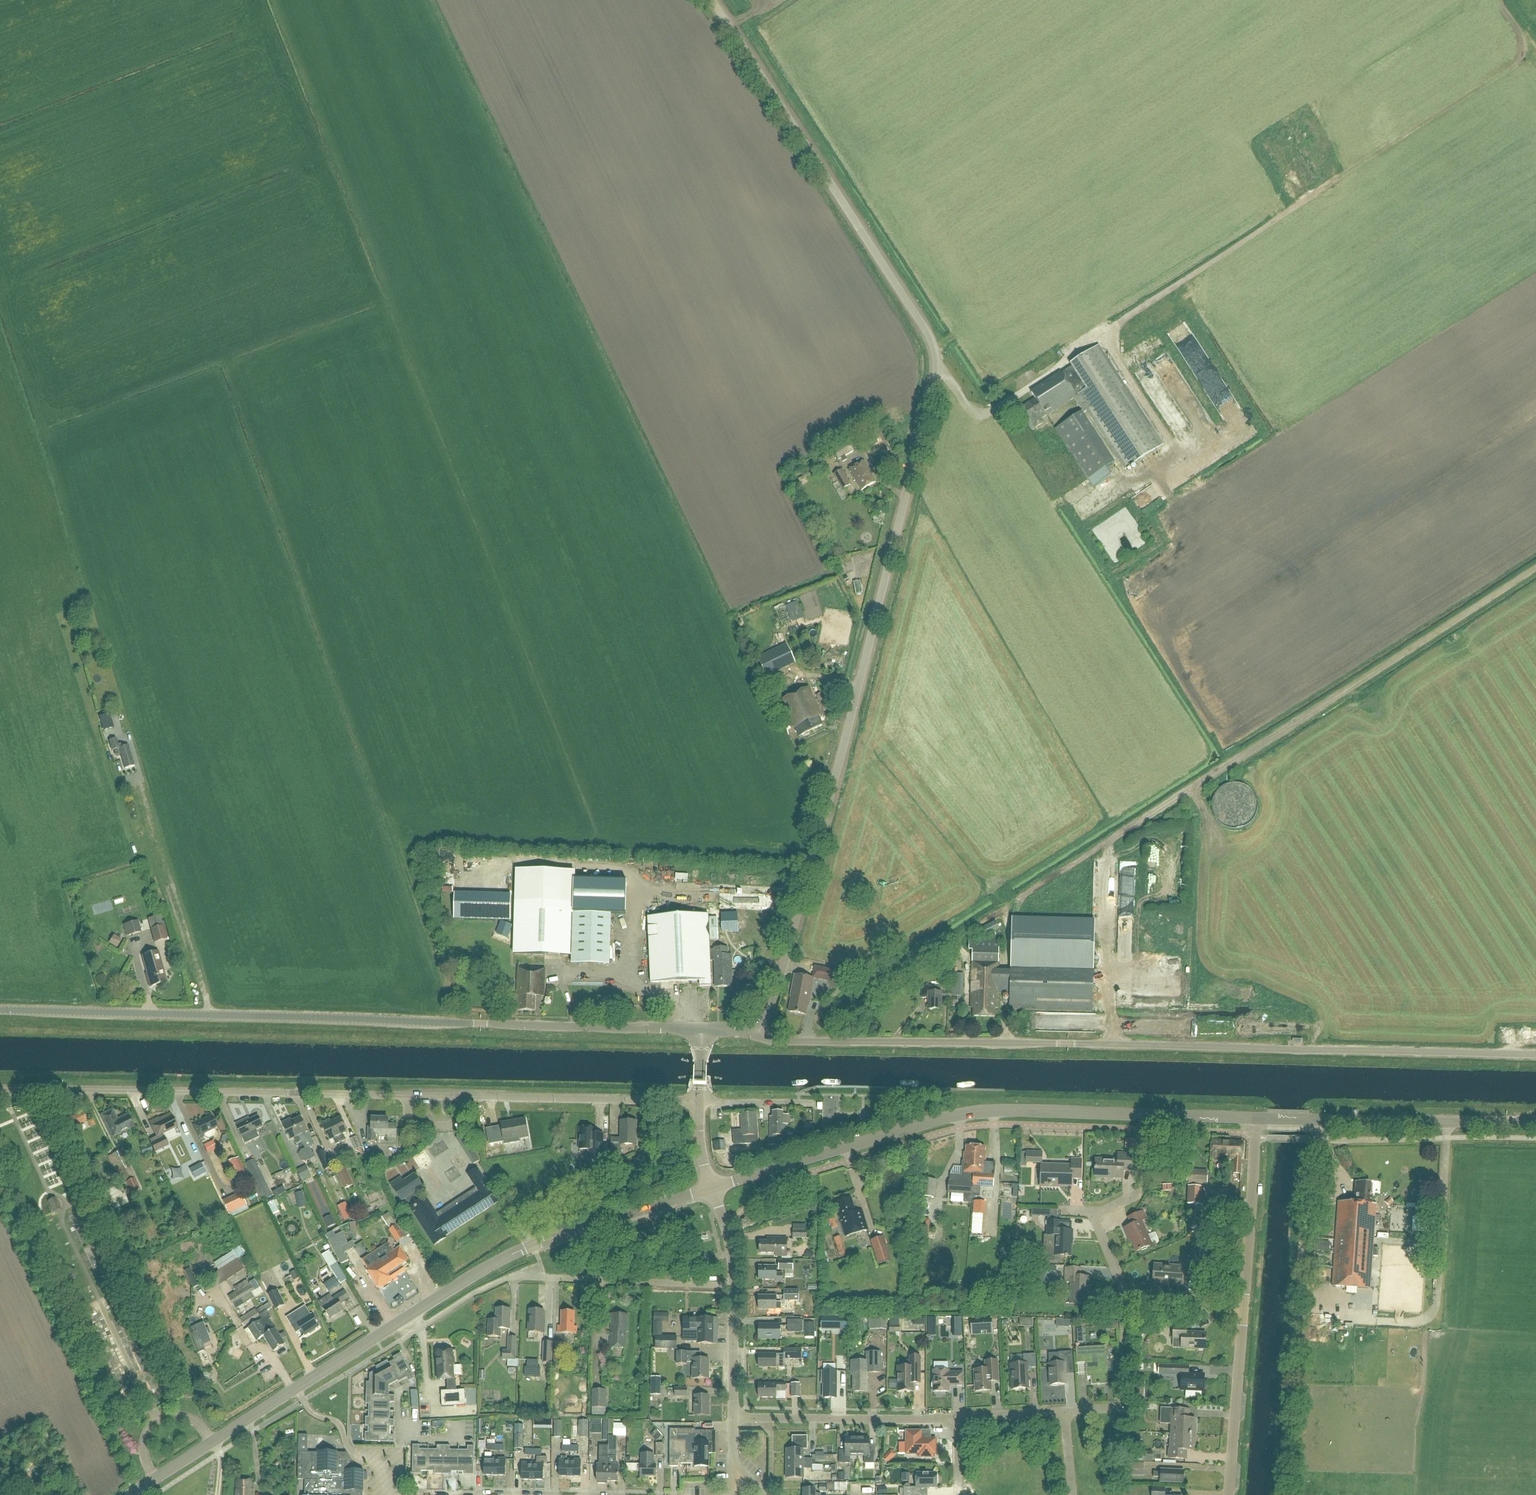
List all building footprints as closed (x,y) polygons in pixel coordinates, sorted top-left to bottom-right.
[(1167,348),(1186,338),(1178,322),(1159,332),(1167,348)] [(1161,447),(1097,347),(1070,364),(1072,367),(1061,374),(1061,373),(1031,392),(1035,399),(1021,409),(1030,424),(1031,423),(1035,429),(1043,423),(1041,419),(1074,398),(1084,413),(1088,411),(1126,470),(1161,447)] [(1161,374),(1175,364),(1167,353),(1153,363),(1161,374)] [(1003,387),(1006,392),(1015,387),(1012,382),(1003,387)] [(1116,464),(1083,413),(1057,430),(1089,481),(1116,464)] [(1215,433),(1209,437),(1214,445),(1220,441),(1215,433)] [(854,452),(848,443),(833,453),(838,461),(854,452)] [(1187,464),(1194,477),(1204,472),(1197,459),(1187,464)] [(870,471),(864,462),(849,471),(855,481),(856,481),(861,491),(876,482),(869,471),(870,471)] [(845,475),(842,469),(833,475),(842,490),(850,485),(844,475),(845,475)] [(1116,517),(1095,532),(1118,564),(1149,542),(1144,534),(1135,540),(1135,539),(1125,546),(1118,537),(1123,534),(1119,528),(1122,526),(1116,517)] [(837,542),(831,546),(836,555),(843,551),(837,542)] [(804,620),(797,602),(774,611),(781,628),(804,620)] [(795,663),(787,645),(757,658),(765,677),(795,663)] [(822,716),(809,688),(782,700),(799,737),(823,725),(819,717),(822,716)] [(830,708),(822,692),(815,696),(824,712),(830,708)] [(109,714),(99,717),(103,731),(114,728),(109,714)] [(118,745),(116,739),(109,741),(112,751),(119,749),(125,769),(134,766),(128,746),(122,748),(121,744),(118,745)] [(1123,877),(1134,877),(1134,866),(1124,866),(1123,877)] [(689,882),(689,873),(677,873),(677,882),(689,882)] [(573,914),(611,915),(625,915),(626,879),(574,878),(574,904),(573,914)] [(611,915),(573,914),(574,904),(515,902),(513,955),(572,956),(572,964),(609,965),(611,915)] [(1130,912),(1131,904),(1122,903),(1121,911),(1130,912)] [(721,939),(720,915),(648,918),(651,983),(700,981),(700,986),(711,986),(710,962),(715,962),(715,987),(733,987),(732,956),(728,956),(728,948),(715,949),(715,950),(710,950),(709,939),(721,939)] [(988,943),(969,943),(969,951),(973,951),(971,1008),(974,1009),(974,1017),(995,1017),(995,1009),(998,1009),(998,994),(1010,994),(1010,1010),(1092,1012),(1094,921),(1012,919),(1011,971),(999,971),(1000,938),(988,937),(988,943)] [(142,933),(139,921),(124,925),(127,937),(142,933)] [(987,937),(1002,930),(999,922),(984,929),(987,937)] [(167,940),(163,926),(151,929),(155,943),(167,940)] [(724,929),(726,937),(738,934),(737,926),(724,929)] [(615,939),(612,943),(623,953),(626,949),(615,939)] [(167,982),(158,952),(142,956),(147,974),(146,974),(149,987),(167,982)] [(545,969),(518,968),(518,995),(514,995),(514,1006),(519,1006),(519,1010),(535,1011),(536,997),(544,997),(545,969)] [(964,975),(953,974),(952,995),(963,995),(964,975)] [(814,979),(795,975),(791,998),(792,998),(789,1012),(806,1015),(809,1001),(810,1001),(814,979)] [(935,987),(922,987),(922,998),(928,999),(928,1009),(942,1010),(942,993),(935,992),(935,987)] [(1219,1004),(1219,1012),(1239,1011),(1239,1003),(1219,1004)] [(1242,1012),(1250,1012),(1251,1003),(1242,1003),(1242,1012)] [(116,1122),(111,1112),(102,1116),(113,1138),(133,1128),(128,1116),(116,1122)] [(758,1144),(756,1113),(741,1115),(742,1131),(733,1132),(734,1146),(758,1144)] [(783,1113),(773,1113),(773,1119),(770,1118),(769,1146),(777,1146),(777,1136),(785,1136),(785,1125),(787,1125),(788,1116),(783,1116),(783,1113)] [(75,1120),(80,1128),(87,1123),(83,1116),(75,1120)] [(242,1137),(245,1143),(260,1136),(257,1130),(264,1127),(259,1116),(249,1120),(249,1118),(236,1124),(242,1137)] [(177,1128),(172,1117),(160,1123),(158,1119),(149,1123),(156,1137),(149,1141),(155,1152),(168,1146),(162,1135),(169,1132),(173,1139),(181,1135),(177,1128)] [(204,1137),(209,1139),(214,1137),(216,1132),(215,1130),(217,1128),(212,1117),(202,1122),(201,1120),(192,1124),(200,1140),(204,1137)] [(677,1127),(674,1117),(664,1120),(667,1130),(677,1127)] [(292,1122),(302,1142),(303,1143),(312,1139),(301,1118),(292,1122)] [(332,1122),(340,1141),(345,1138),(343,1135),(348,1133),(341,1118),(332,1122)] [(372,1128),(368,1128),(368,1142),(376,1142),(376,1135),(387,1135),(387,1136),(397,1136),(397,1125),(388,1125),(389,1119),(372,1119),(372,1128)] [(529,1137),(526,1120),(502,1124),(502,1127),(487,1130),(490,1144),(505,1141),(505,1144),(520,1142),(519,1138),(529,1137)] [(636,1122),(621,1121),(621,1138),(611,1138),(611,1155),(621,1155),(621,1145),(636,1145),(636,1122)] [(292,1122),(283,1126),(290,1141),(295,1139),(298,1144),(302,1142),(292,1122)] [(336,1143),(340,1141),(332,1122),(323,1127),(330,1141),(334,1139),(336,1143)] [(595,1129),(579,1129),(579,1150),(587,1150),(587,1159),(602,1159),(603,1134),(595,1134),(595,1129)] [(812,1130),(804,1130),(804,1142),(812,1142),(812,1130)] [(362,1148),(357,1137),(351,1140),(356,1151),(362,1148)] [(1135,1139),(1126,1139),(1125,1149),(1135,1149),(1135,1139)] [(1230,1159),(1231,1142),(1212,1141),(1211,1158),(1230,1159)] [(1243,1143),(1231,1142),(1230,1159),(1234,1160),(1233,1173),(1240,1174),(1243,1143)] [(309,1147),(305,1149),(310,1160),(311,1159),(313,1163),(318,1161),(315,1157),(314,1157),(309,1147)] [(349,1147),(344,1150),(350,1161),(355,1158),(349,1147)] [(973,1184),(974,1184),(976,1147),(967,1147),(966,1154),(965,1154),(964,1162),(963,1162),(962,1182),(950,1182),(949,1193),(972,1195),(973,1184)] [(976,1147),(974,1184),(973,1186),(994,1188),(995,1174),(987,1173),(987,1164),(986,1164),(987,1155),(985,1155),(986,1148),(976,1147)] [(305,1149),(301,1151),(299,1155),(302,1161),(305,1161),(306,1162),(310,1160),(305,1149)] [(345,1163),(350,1161),(344,1150),(340,1152),(345,1163)] [(332,1167),(325,1151),(318,1154),(325,1171),(332,1167)] [(1042,1152),(1020,1152),(1020,1167),(1026,1167),(1026,1163),(1042,1163),(1042,1152)] [(1133,1154),(1118,1153),(1118,1160),(1096,1159),(1095,1178),(1123,1178),(1124,1170),(1133,1170),(1137,1170),(1138,1158),(1133,1157),(1133,1154)] [(420,1157),(424,1167),(432,1164),(427,1154),(420,1157)] [(237,1156),(230,1159),(237,1176),(244,1173),(237,1156)] [(1082,1159),(1072,1159),(1072,1165),(1041,1165),(1041,1185),(1050,1185),(1050,1186),(1053,1186),(1053,1185),(1060,1185),(1060,1186),(1072,1187),(1072,1178),(1081,1178),(1082,1159)] [(272,1196),(255,1160),(246,1164),(263,1200),(272,1196)] [(200,1164),(189,1170),(194,1180),(205,1173),(200,1164)] [(311,1177),(306,1167),(297,1171),(302,1181),(311,1177)] [(354,1185),(346,1167),(336,1171),(344,1189),(354,1185)] [(490,1192),(476,1169),(465,1176),(476,1193),(463,1202),(461,1199),(454,1204),(456,1206),(438,1218),(424,1198),(420,1201),(414,1193),(421,1188),(413,1175),(402,1182),(400,1179),(390,1185),(400,1201),(404,1199),(409,1207),(408,1208),(433,1246),(445,1239),(444,1237),(496,1203),(489,1192),(490,1192)] [(1207,1171),(1187,1170),(1186,1185),(1206,1186),(1207,1171)] [(1370,1184),(1356,1183),(1355,1203),(1338,1202),(1332,1287),(1370,1289),(1376,1204),(1371,1204),(1372,1196),(1370,1195),(1370,1184)] [(117,1207),(128,1202),(121,1186),(110,1192),(117,1207)] [(1186,1186),(1186,1202),(1203,1202),(1204,1187),(1186,1186)] [(250,1210),(242,1193),(223,1202),(229,1214),(237,1210),(240,1215),(250,1210)] [(1210,1197),(1209,1206),(1226,1207),(1227,1199),(1210,1197)] [(61,1210),(56,1198),(48,1202),(54,1213),(61,1210)] [(855,1213),(851,1199),(837,1203),(841,1216),(839,1217),(845,1238),(869,1231),(863,1211),(855,1213)] [(976,1202),(977,1215),(988,1215),(987,1202),(976,1202)] [(1029,1211),(1020,1211),(1019,1221),(1028,1221),(1029,1211)] [(1146,1219),(1143,1212),(1129,1218),(1132,1225),(1125,1228),(1128,1237),(1130,1236),(1137,1252),(1152,1246),(1152,1245),(1158,1242),(1154,1234),(1148,1236),(1142,1221),(1146,1219)] [(1424,1229),(1425,1217),(1411,1217),(1411,1229),(1424,1229)] [(836,1228),(834,1219),(828,1221),(831,1230),(836,1228)] [(1061,1222),(1048,1221),(1048,1236),(1056,1237),(1055,1256),(1066,1257),(1066,1258),(1068,1258),(1068,1257),(1071,1257),(1071,1240),(1073,1240),(1073,1231),(1061,1231),(1061,1222)] [(414,1240),(402,1222),(389,1231),(397,1243),(405,1237),(409,1243),(414,1240)] [(806,1225),(793,1225),(793,1239),(806,1239),(806,1225)] [(336,1236),(334,1232),(326,1236),(341,1265),(349,1261),(345,1254),(356,1248),(353,1241),(348,1244),(343,1233),(336,1236)] [(846,1256),(840,1237),(834,1239),(840,1258),(846,1256)] [(891,1261),(883,1237),(870,1241),(878,1265),(891,1261)] [(787,1238),(771,1238),(771,1242),(759,1242),(759,1254),(775,1254),(775,1257),(786,1257),(787,1238)] [(394,1251),(388,1241),(361,1258),(367,1268),(366,1269),(379,1289),(391,1281),(406,1271),(402,1265),(408,1260),(400,1247),(394,1251)] [(1317,1242),(1316,1251),(1330,1252),(1331,1244),(1317,1242)] [(324,1254),(330,1266),(338,1263),(332,1250),(324,1254)] [(793,1262),(779,1261),(778,1270),(793,1271),(793,1262)] [(1196,1263),(1181,1262),(1181,1267),(1155,1265),(1153,1283),(1184,1285),(1184,1277),(1195,1278),(1196,1263)] [(348,1283),(338,1265),(334,1268),(333,1266),(321,1273),(326,1282),(338,1275),(344,1286),(348,1283)] [(1039,1266),(1038,1284),(1049,1284),(1049,1277),(1056,1278),(1056,1267),(1039,1266)] [(776,1267),(759,1267),(759,1280),(776,1280),(776,1282),(782,1282),(782,1274),(776,1274),(776,1267)] [(1081,1269),(1066,1268),(1065,1283),(1072,1283),(1071,1304),(1088,1305),(1089,1278),(1081,1277),(1081,1269)] [(221,1286),(233,1272),(230,1270),(226,1274),(220,1269),(212,1278),(221,1286)] [(246,1271),(234,1276),(237,1284),(249,1279),(246,1271)] [(338,1278),(326,1284),(331,1293),(343,1287),(338,1278)] [(255,1291),(251,1284),(248,1285),(248,1284),(237,1291),(237,1292),(229,1297),(237,1310),(255,1298),(252,1293),(255,1291)] [(798,1291),(784,1290),(784,1302),(798,1302),(798,1291)] [(284,1305),(277,1291),(268,1295),(275,1310),(284,1305)] [(349,1298),(344,1291),(332,1298),(334,1301),(323,1308),(330,1319),(344,1310),(340,1304),(349,1298)] [(776,1297),(759,1297),(759,1310),(776,1310),(781,1310),(781,1303),(776,1303),(776,1297)] [(264,1337),(275,1329),(269,1320),(271,1318),(267,1312),(272,1308),(269,1303),(258,1310),(261,1315),(260,1316),(262,1320),(249,1329),(257,1342),(264,1337)] [(311,1316),(305,1307),(287,1318),(296,1333),(301,1330),(305,1335),(308,1333),(309,1334),(310,1334),(315,1331),(315,1330),(315,1329),(319,1326),(311,1315),(311,1316)] [(511,1310),(497,1309),(496,1321),(489,1320),(489,1337),(500,1337),(501,1329),(510,1330),(511,1310)] [(260,1317),(255,1310),(241,1320),(245,1326),(260,1317)] [(544,1311),(529,1311),(528,1333),(544,1333),(545,1324),(543,1323),(544,1311)] [(575,1313),(561,1312),(561,1328),(559,1327),(558,1334),(576,1335),(577,1328),(574,1328),(575,1313)] [(628,1314),(611,1313),(611,1323),(612,1323),(611,1348),(627,1348),(628,1314)] [(886,1330),(885,1315),(876,1315),(876,1330),(886,1330)] [(713,1318),(698,1318),(698,1319),(683,1318),(683,1342),(698,1343),(698,1344),(713,1345),(713,1318)] [(1043,1323),(1044,1330),(1058,1328),(1057,1320),(1043,1323)] [(802,1333),(802,1321),(787,1321),(787,1333),(802,1333)] [(1160,1324),(1140,1323),(1140,1340),(1145,1340),(1145,1331),(1159,1332),(1160,1324)] [(780,1326),(759,1326),(759,1340),(780,1340),(780,1326)] [(1187,1327),(1174,1326),(1174,1339),(1182,1340),(1182,1349),(1205,1350),(1206,1334),(1186,1333),(1187,1327)] [(809,1339),(817,1338),(816,1328),(808,1329),(809,1339)] [(1059,1330),(1060,1337),(1072,1336),(1071,1328),(1059,1330)] [(276,1329),(275,1329),(264,1337),(274,1352),(286,1344),(283,1340),(288,1337),(285,1333),(280,1336),(276,1329)] [(198,1332),(200,1343),(210,1341),(208,1330),(198,1332)] [(677,1337),(655,1336),(655,1349),(676,1349),(677,1337)] [(517,1338),(509,1337),(508,1351),(503,1351),(503,1359),(508,1360),(508,1366),(518,1367),(519,1360),(516,1360),(517,1338)] [(553,1342),(543,1342),(543,1363),(552,1364),(553,1342)] [(564,1343),(554,1342),(553,1362),(563,1362),(564,1343)] [(1108,1384),(1106,1347),(1086,1348),(1077,1349),(1078,1363),(1087,1362),(1088,1377),(1092,1377),(1092,1385),(1098,1384),(1098,1385),(1100,1385),(1100,1384),(1108,1384)] [(801,1360),(801,1349),(784,1349),(784,1360),(801,1360)] [(441,1391),(442,1407),(466,1406),(465,1390),(455,1391),(452,1351),(436,1351),(438,1380),(447,1380),(448,1391),(441,1391)] [(881,1352),(867,1352),(867,1361),(852,1360),(852,1372),(854,1372),(854,1391),(868,1391),(868,1372),(881,1372),(881,1352)] [(1073,1373),(1072,1352),(1059,1353),(1059,1354),(1049,1354),(1050,1364),(1049,1364),(1051,1385),(1067,1384),(1066,1373),(1073,1373)] [(701,1353),(677,1353),(677,1365),(687,1365),(687,1363),(693,1364),(693,1379),(708,1379),(709,1360),(701,1360),(701,1353)] [(389,1364),(398,1381),(399,1383),(407,1379),(409,1382),(415,1379),(401,1354),(393,1358),(395,1361),(389,1364)] [(1036,1368),(1036,1354),(1024,1355),(1025,1364),(1011,1364),(1012,1389),(1029,1388),(1028,1368),(1036,1368)] [(776,1355),(759,1355),(759,1369),(776,1369),(776,1355)] [(921,1357),(910,1357),(910,1367),(898,1367),(898,1391),(914,1392),(914,1375),(921,1375),(921,1357)] [(999,1382),(998,1360),(985,1361),(986,1369),(974,1370),(976,1392),(992,1391),(991,1382),(999,1382)] [(370,1374),(389,1386),(398,1381),(389,1364),(388,1361),(376,1367),(377,1370),(370,1374)] [(525,1382),(541,1382),(541,1366),(531,1366),(531,1375),(525,1375),(525,1382)] [(1189,1367),(1173,1366),(1172,1376),(1182,1376),(1181,1391),(1203,1392),(1204,1376),(1189,1375),(1189,1367)] [(837,1371),(822,1371),(822,1385),(824,1385),(823,1398),(837,1398),(837,1371)] [(949,1373),(949,1371),(933,1371),(933,1392),(949,1392),(949,1384),(954,1384),(954,1386),(964,1386),(964,1373),(949,1373)] [(366,1394),(389,1394),(389,1386),(370,1374),(370,1383),(367,1383),(366,1394)] [(650,1378),(650,1387),(660,1387),(661,1378),(650,1378)] [(776,1384),(759,1384),(759,1398),(776,1398),(776,1391),(785,1391),(785,1384),(776,1384)] [(800,1384),(791,1384),(791,1398),(800,1398),(800,1384)] [(660,1387),(650,1387),(650,1395),(660,1395),(660,1387)] [(687,1397),(687,1388),(675,1388),(675,1397),(687,1397)] [(606,1390),(592,1390),(592,1415),(606,1415),(606,1390)] [(1138,1393),(1137,1402),(1145,1403),(1145,1394),(1138,1393)] [(366,1411),(395,1412),(395,1411),(389,1411),(389,1403),(395,1403),(395,1396),(389,1396),(389,1394),(366,1394),(366,1404),(369,1405),(369,1411),(366,1411)] [(709,1416),(709,1396),(695,1396),(695,1416),(709,1416)] [(1172,1434),(1196,1435),(1196,1434),(1195,1434),(1195,1425),(1194,1425),(1195,1419),(1188,1419),(1189,1410),(1161,1409),(1160,1424),(1173,1425),(1172,1434)] [(366,1427),(369,1427),(389,1427),(395,1427),(395,1420),(389,1420),(389,1412),(395,1412),(366,1411),(369,1411),(369,1418),(366,1418),(366,1427)] [(588,1421),(571,1421),(571,1446),(562,1446),(562,1453),(579,1453),(579,1438),(588,1438),(588,1421)] [(605,1423),(592,1423),(593,1443),(605,1442),(605,1423)] [(523,1426),(516,1425),(515,1449),(523,1449),(523,1426)] [(388,1436),(389,1427),(369,1427),(369,1433),(366,1433),(365,1442),(394,1442),(394,1436),(388,1436)] [(615,1427),(615,1437),(627,1437),(627,1427),(615,1427)] [(691,1430),(670,1429),(670,1430),(667,1430),(666,1450),(670,1450),(670,1466),(678,1466),(678,1463),(694,1463),(694,1467),(709,1467),(709,1454),(713,1454),(713,1431),(695,1431),(695,1430),(691,1430)] [(930,1439),(931,1431),(906,1431),(906,1443),(898,1443),(898,1454),(906,1454),(919,1454),(919,1457),(934,1457),(934,1454),(936,1454),(936,1439),(930,1439)] [(1196,1435),(1172,1434),(1172,1450),(1169,1450),(1169,1459),(1186,1460),(1187,1451),(1193,1451),(1194,1444),(1195,1444),(1195,1437),(1196,1435)] [(786,1464),(812,1464),(813,1459),(804,1459),(804,1450),(808,1450),(808,1436),(792,1436),(792,1449),(786,1449),(786,1464)] [(850,1456),(857,1456),(858,1438),(846,1438),(846,1451),(839,1451),(839,1463),(850,1464),(850,1456)] [(858,1438),(857,1456),(864,1456),(864,1464),(875,1464),(876,1451),(869,1451),(869,1438),(858,1438)] [(496,1441),(488,1441),(487,1451),(496,1452),(496,1445),(496,1441)] [(48,1448),(54,1452),(59,1446),(53,1442),(48,1448)] [(428,1474),(429,1446),(428,1446),(428,1450),(420,1450),(420,1446),(413,1445),(413,1474),(422,1474),(422,1471),(428,1471),(428,1474)] [(435,1475),(443,1475),(444,1446),(437,1446),(437,1450),(429,1450),(429,1446),(428,1474),(429,1474),(429,1471),(435,1472),(435,1475)] [(444,1446),(443,1475),(452,1475),(452,1472),(458,1472),(458,1475),(459,1475),(459,1446),(459,1451),(450,1450),(450,1446),(444,1446)] [(459,1446),(459,1475),(459,1472),(465,1472),(465,1475),(474,1475),(475,1447),(468,1446),(468,1451),(459,1451),(459,1446)] [(597,1481),(608,1481),(608,1446),(600,1446),(599,1464),(597,1464),(597,1481)] [(608,1446),(608,1481),(618,1482),(619,1465),(616,1465),(616,1457),(616,1451),(608,1450),(608,1446)] [(308,1451),(308,1452),(303,1452),(302,1479),(306,1479),(306,1494),(364,1494),(364,1472),(353,1472),(354,1463),(348,1454),(347,1454),(347,1452),(308,1451)] [(484,1475),(495,1475),(495,1458),(491,1458),(492,1454),(485,1454),(485,1458),(484,1458),(484,1475)] [(646,1478),(646,1476),(656,1476),(656,1465),(654,1465),(654,1454),(641,1454),(641,1460),(640,1478),(646,1478)] [(838,1463),(838,1455),(827,1456),(827,1463),(838,1463)] [(533,1464),(533,1481),(544,1481),(544,1465),(547,1465),(547,1458),(537,1457),(536,1464),(533,1464)] [(495,1458),(495,1475),(506,1475),(506,1459),(495,1458)] [(560,1477),(571,1477),(571,1460),(560,1460),(560,1477)] [(571,1460),(571,1477),(582,1477),(582,1460),(571,1460)] [(638,1471),(638,1463),(628,1463),(628,1471),(638,1471)] [(1144,1465),(1126,1463),(1126,1475),(1143,1476),(1144,1465)] [(522,1480),(533,1481),(533,1464),(522,1464),(522,1480)] [(812,1464),(786,1464),(786,1478),(804,1479),(804,1469),(812,1469),(812,1464)] [(1184,1471),(1161,1470),(1161,1473),(1154,1472),(1153,1477),(1160,1478),(1160,1483),(1183,1484),(1184,1471)] [(900,1494),(924,1494),(924,1488),(937,1488),(937,1473),(917,1473),(916,1487),(904,1487),(904,1489),(900,1489),(900,1494)] [(237,1481),(237,1490),(236,1490),(236,1494),(253,1494),(252,1494),(252,1481),(237,1481)] [(836,1483),(836,1492),(848,1492),(849,1483),(836,1483)]
